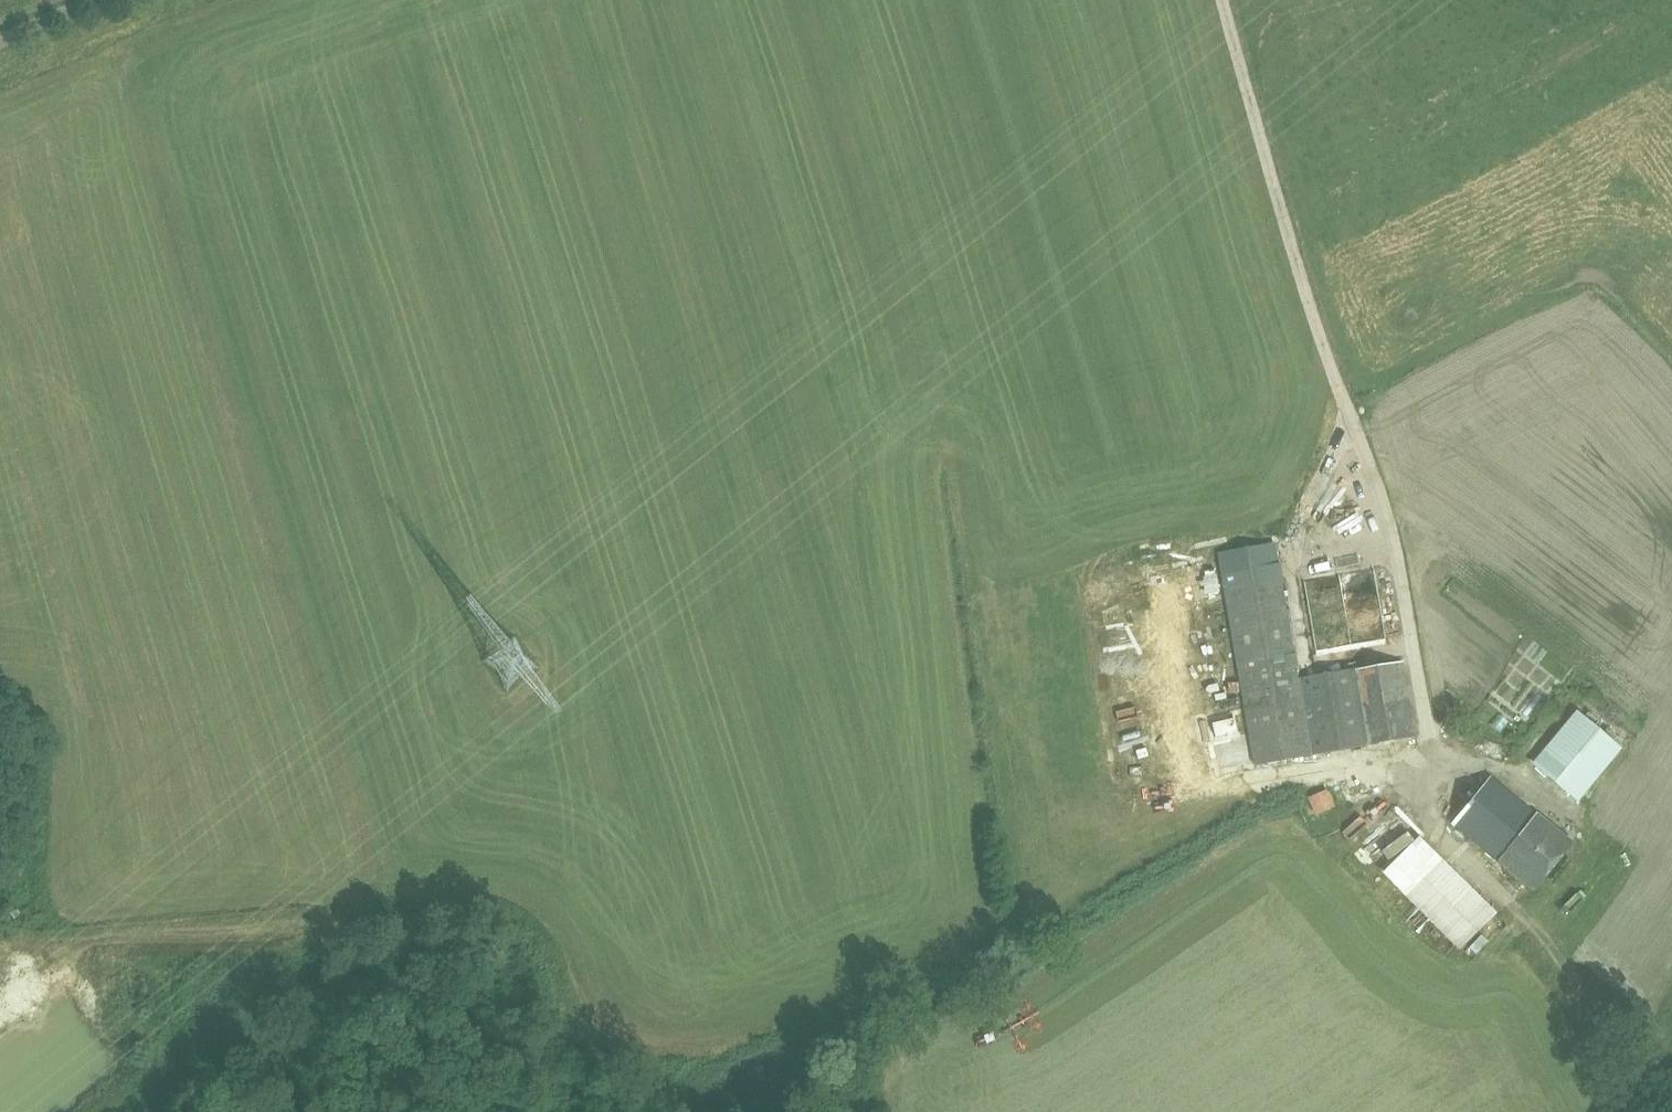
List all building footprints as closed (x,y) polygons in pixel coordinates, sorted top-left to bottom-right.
[(1255,764),(1310,754),(1298,679),(1275,543),(1219,552),(1255,764)] [(1403,661),(1356,669),(1368,744),(1415,736),(1403,661)] [(1355,669),(1298,679),(1311,754),(1367,745),(1355,669)] [(1612,742),(1583,718),(1541,769),(1570,793),(1612,742)] [(1511,765),(1516,751),(1473,735),(1468,749),(1511,765)] [(1389,768),(1389,756),(1370,757),(1370,769),(1389,768)] [(1453,824),(1498,861),(1534,889),(1572,841),(1537,813),(1536,814),(1492,777),(1453,824)] [(1337,790),(1317,796),(1323,815),(1343,809),(1337,790)] [(1359,870),(1380,898),(1418,869),(1396,841),(1359,870)] [(1406,893),(1438,925),(1460,947),(1496,911),(1443,857),(1406,893)]
